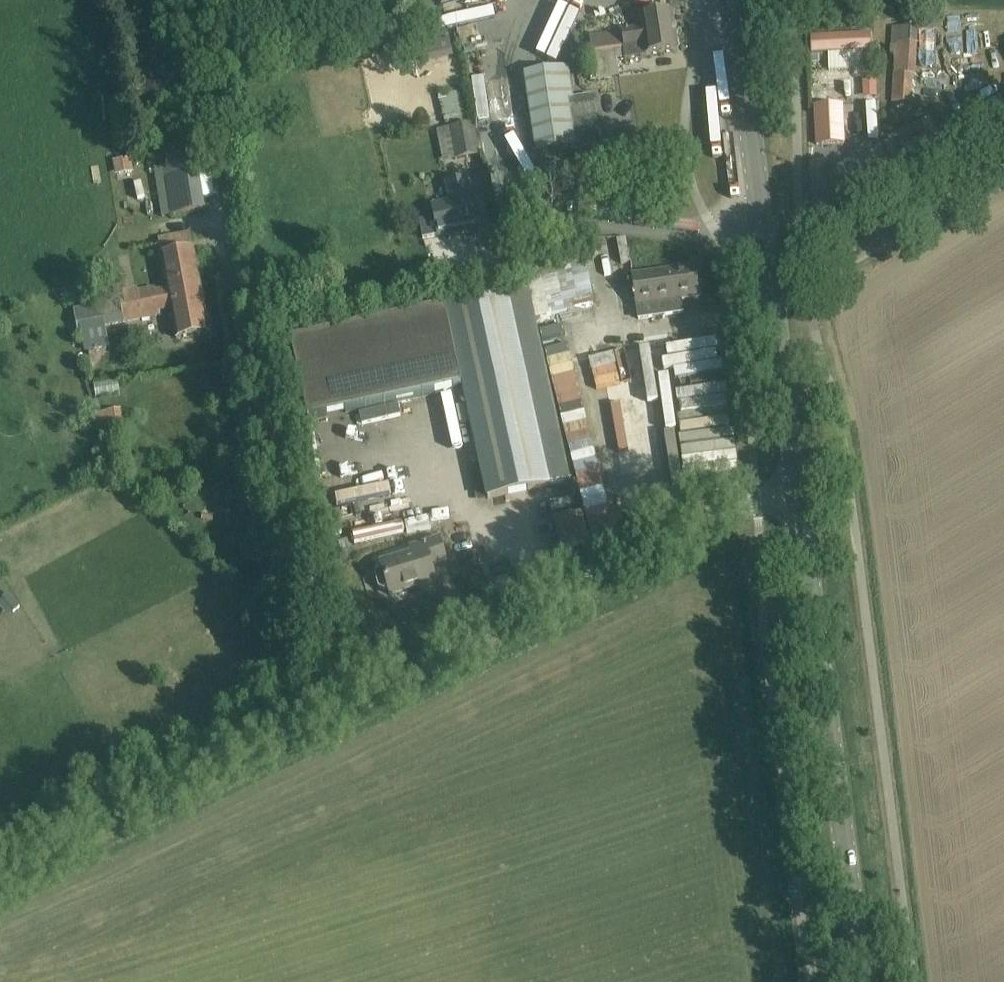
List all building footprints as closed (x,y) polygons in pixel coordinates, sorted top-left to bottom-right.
[(558,10),(582,0),(553,0),(558,10)] [(562,26),(615,0),(584,0),(556,14),(562,26)] [(672,12),(652,15),(633,18),(635,29),(589,36),(592,53),(624,48),(625,59),(678,51),(672,12)] [(915,75),(916,45),(917,28),(892,26),(891,55),(895,55),(892,102),(911,103),(912,75),(915,75)] [(870,34),(811,36),(811,53),(834,53),(852,52),(871,51),(870,34)] [(451,80),(441,42),(427,46),(432,68),(428,68),(433,85),(451,80)] [(567,68),(547,71),(525,74),(534,135),(537,154),(574,149),(574,147),(599,143),(592,96),(572,99),(567,68)] [(863,89),(876,89),(876,81),(863,81),(863,89)] [(447,124),(469,117),(459,88),(438,95),(447,124)] [(843,143),(842,105),(815,106),(817,144),(843,143)] [(479,156),(473,124),(449,129),(455,161),(479,156)] [(160,168),(156,169),(162,216),(167,216),(204,210),(197,163),(160,168)] [(475,229),(466,181),(447,185),(450,203),(433,207),(436,219),(419,222),(423,239),(439,236),(439,237),(475,229)] [(208,333),(193,250),(190,237),(159,243),(167,289),(156,291),(155,289),(121,295),(122,301),(76,310),(79,330),(161,315),(160,311),(171,309),(177,339),(208,333)] [(693,266),(693,267),(632,275),(639,320),(683,313),(681,300),(699,298),(694,266),(693,266)] [(461,423),(471,421),(488,499),(570,481),(529,292),(291,343),(308,422),(464,388),(468,405),(458,408),(461,423)] [(561,324),(539,331),(549,360),(571,353),(561,324)] [(101,421),(121,420),(121,409),(101,411),(101,421)] [(587,543),(580,513),(555,519),(562,548),(587,543)] [(381,564),(383,571),(379,572),(376,576),(380,588),(384,591),(388,589),(390,596),(435,582),(431,566),(446,562),(439,539),(411,548),(413,554),(381,564)]
